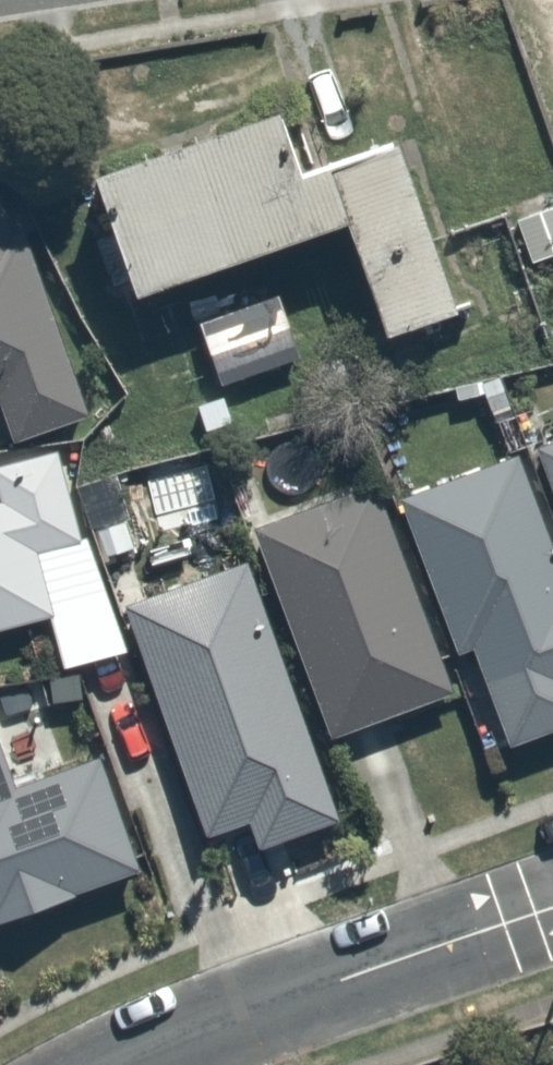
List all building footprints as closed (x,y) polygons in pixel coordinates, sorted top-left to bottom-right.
[(71,153),(114,286),(328,217),(365,334),(452,306),(387,104),(288,136),(272,88),(71,153)] [(2,447),(95,409),(0,177),(0,441),(2,447)] [(492,217),(541,360),(552,356),(552,196),(492,217)] [(532,446),(552,504),(552,438),(532,446)] [(48,611),(29,545),(75,532),(50,445),(0,459),(0,625),(48,611)] [(517,451),(389,497),(446,653),(453,650),(487,743),(552,719),(552,549),(517,451)] [(448,694),(368,472),(245,517),(325,738),(448,694)] [(113,601),(195,829),(237,814),(246,841),(334,809),(242,555),(113,601)] [(6,770),(0,754),(0,913),(136,860),(89,738),(6,770)]
